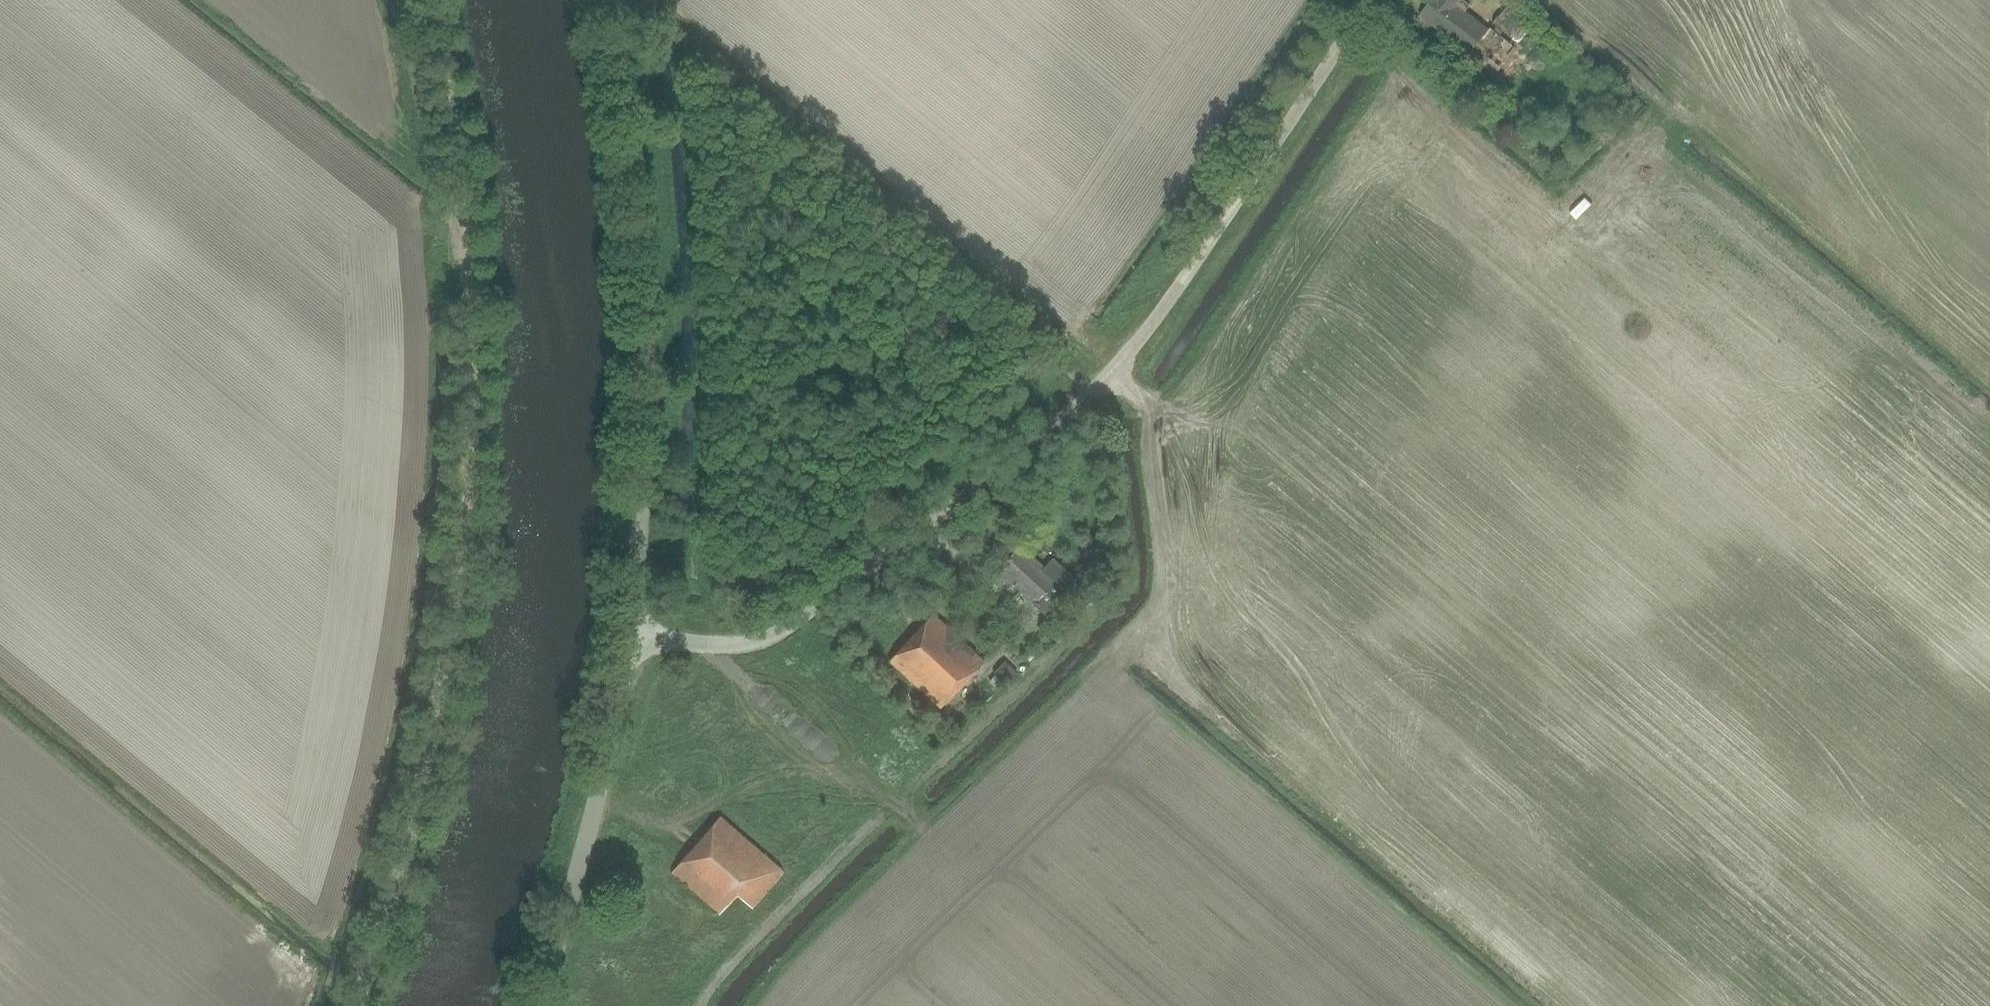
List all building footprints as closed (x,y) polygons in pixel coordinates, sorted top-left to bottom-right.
[(1424,11),(1448,30),(1444,36),(1495,75),(1515,50),(1466,11),(1470,5),(1464,0),(1433,0),(1424,11)] [(1513,38),(1528,20),(1509,4),(1494,23),(1513,38)] [(1033,604),(1052,584),(1063,594),(1076,581),(1052,559),(1043,569),(1019,547),(1003,565),(1006,568),(1001,573),(1033,604)] [(940,709),(984,662),(933,615),(889,661),(940,709)] [(752,908),(783,872),(719,817),(671,873),(720,915),(737,895),(752,908)]
